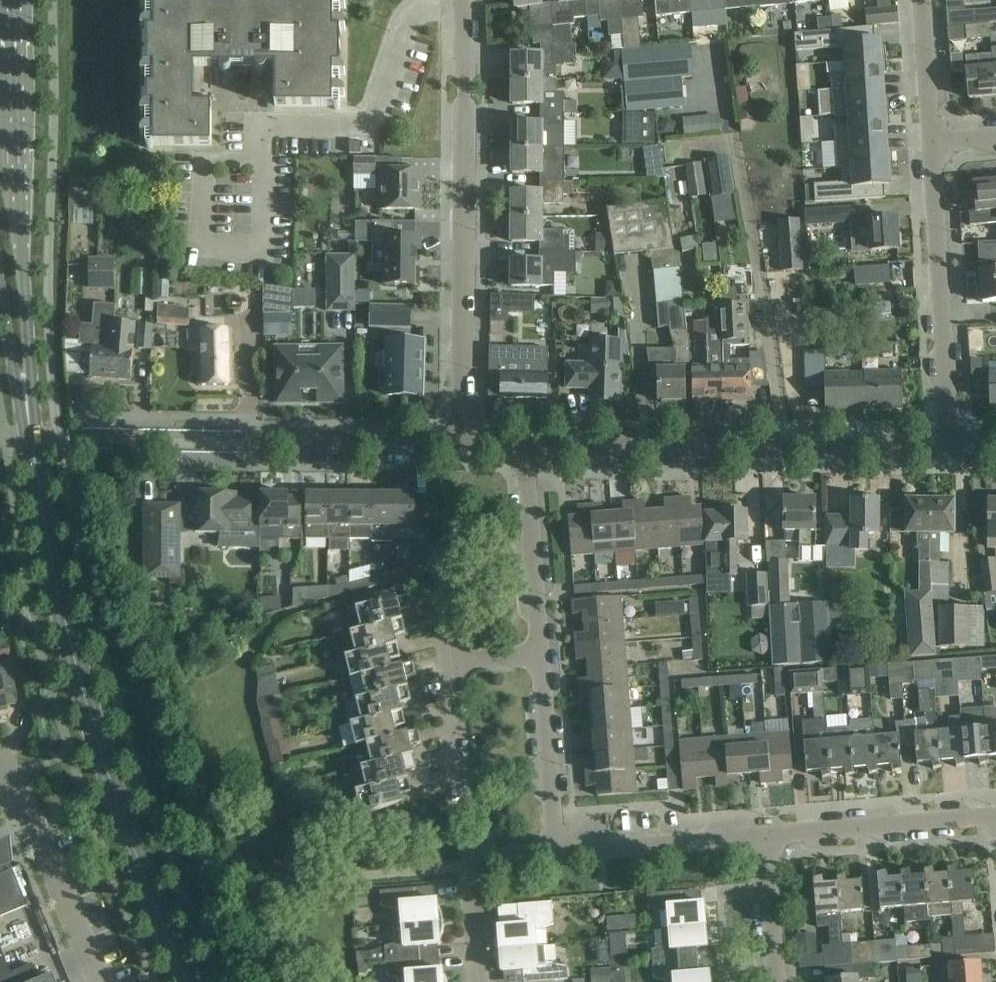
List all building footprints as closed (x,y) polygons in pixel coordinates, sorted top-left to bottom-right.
[(244,0),(145,0),(144,0),(143,2),(142,5),(141,6),(141,8),(147,8),(154,8),(154,20),(147,20),(145,21),(144,22),(143,24),(142,26),(141,28),(141,29),(147,30),(146,65),(145,66),(144,67),(143,68),(142,70),(141,72),(141,75),(154,75),(154,86),(146,86),(146,105),(144,106),(143,108),(142,109),(141,111),(141,112),(141,114),(153,114),(153,126),(146,126),(145,127),(144,128),(143,130),(142,131),(141,132),(141,134),(141,136),(146,136),(146,145),(146,147),(147,147),(147,148),(148,148),(149,149),(150,149),(151,148),(152,148),(153,147),(153,145),(211,146),(212,104),(194,104),(194,66),(212,66),(212,64),(220,64),(220,67),(220,68),(221,70),(221,71),(223,72),(225,72),(226,72),(228,72),(229,71),(230,69),(231,68),(231,66),(243,67),(244,0)] [(243,67),(255,67),(256,68),(256,69),(257,71),(258,72),(260,72),(262,72),(263,72),(264,71),(265,71),(266,70),(267,68),(267,67),(267,64),(275,64),(275,106),(333,107),(333,108),(334,109),(335,109),(336,110),(337,110),(338,110),(339,109),(339,108),(340,108),(340,107),(340,106),(340,97),(345,97),(345,96),(345,95),(345,93),(344,92),(343,90),(342,89),(341,88),(340,88),(333,88),(333,75),(346,75),(345,74),(345,72),(345,71),(344,70),(343,68),(342,68),(340,66),(340,30),(346,30),(346,28),(345,26),(344,25),(344,24),(343,23),(342,22),(340,21),(333,21),(333,9),(346,9),(346,7),(345,5),(345,4),(344,2),(343,1),(341,0),(244,0),(243,67)] [(553,26),(551,3),(541,4),(541,0),(515,0),(516,8),(529,6),(533,44),(541,44),(555,44),(553,26)] [(551,3),(553,26),(574,24),(573,17),(586,16),(585,0),(560,0),(560,2),(551,3)] [(586,16),(600,15),(600,22),(607,21),(608,36),(623,34),(620,0),(585,0),(586,16)] [(623,34),(624,34),(625,49),(640,48),(638,18),(643,18),(641,0),(620,0),(623,34)] [(656,16),(691,13),(690,0),(655,0),(656,16)] [(691,13),(725,10),(724,0),(690,0),(691,13)] [(760,6),(760,0),(738,0),(738,9),(760,6)] [(948,28),(976,25),(989,24),(995,23),(995,8),(965,11),(964,0),(946,0),(948,28)] [(898,23),(897,8),(865,11),(866,26),(898,23)] [(831,29),(840,27),(839,16),(830,18),(831,29)] [(830,18),(822,18),(824,29),(831,29),(830,18)] [(976,25),(948,28),(949,42),(990,38),(989,24),(976,25)] [(846,62),(886,59),(885,46),(880,46),(880,39),(875,40),(874,29),(874,26),(831,29),(824,29),(794,31),(795,51),(845,47),(846,62)] [(512,54),(512,79),(542,80),(542,67),(562,67),(562,65),(575,65),(575,44),(555,44),(541,44),(542,53),(512,54)] [(692,77),(690,45),(621,51),(622,62),(626,112),(643,111),(643,112),(654,112),(655,112),(655,109),(682,107),(680,78),(692,77)] [(611,50),(612,63),(622,62),(621,51),(621,50),(611,50)] [(993,67),(992,54),(965,57),(969,99),(995,96),(995,91),(993,67)] [(832,89),(882,86),(883,86),(882,73),(886,73),(886,59),(846,62),(846,73),(831,74),(832,89)] [(512,79),(512,104),(541,104),(541,113),(563,113),(572,113),(572,101),(563,101),(563,93),(556,93),(556,80),(542,80),(512,79)] [(834,116),(889,112),(888,98),(883,99),(883,86),(882,86),(832,89),(834,116)] [(684,135),(719,128),(716,112),(681,118),(684,135)] [(890,126),(889,112),(834,116),(834,117),(847,116),(848,125),(834,126),(835,142),(886,139),(885,126),(890,126)] [(541,113),(541,123),(512,123),(512,149),(541,148),(563,148),(563,113),(541,113)] [(623,131),(623,143),(655,144),(655,131),(623,131)] [(812,133),(801,133),(802,143),(813,143),(812,133)] [(837,168),(892,165),(892,151),(887,151),(886,139),(835,142),(837,168)] [(361,142),(349,142),(349,153),(361,153),(361,142)] [(541,148),(512,149),(512,173),(541,173),(540,183),(563,183),(563,162),(541,162),(541,148)] [(376,157),(355,157),(355,176),(376,176),(376,157)] [(713,198),(727,196),(731,195),(725,157),(706,160),(711,184),(713,198)] [(706,196),(701,163),(685,165),(690,198),(706,196)] [(837,168),(837,169),(853,168),(853,182),(814,184),(815,202),(885,198),(885,196),(884,196),(884,186),(889,185),(888,179),(893,178),(892,165),(837,168)] [(417,170),(380,169),(380,210),(420,210),(420,183),(417,183),(417,170)] [(974,183),(977,213),(968,213),(969,225),(978,225),(990,224),(995,223),(995,180),(974,183)] [(507,217),(542,217),(542,204),(563,204),(563,183),(540,183),(540,192),(512,192),(512,217),(507,217)] [(99,195),(72,195),(72,208),(99,209),(99,195)] [(729,209),(727,196),(713,198),(715,209),(713,209),(714,212),(729,209)] [(836,223),(835,209),(805,211),(806,225),(836,223)] [(672,250),(667,210),(611,216),(616,256),(651,252),(653,272),(677,269),(676,256),(672,250)] [(542,217),(507,217),(506,236),(512,236),(512,242),(540,242),(540,252),(570,252),(569,236),(563,236),(563,231),(542,231),(542,217)] [(868,219),(868,221),(852,222),(854,252),(898,249),(898,247),(901,247),(900,234),(897,234),(896,218),(868,219)] [(799,220),(779,222),(782,271),(802,270),(799,220)] [(417,250),(420,250),(420,236),(393,236),(393,222),(372,222),(372,246),(385,246),(385,285),(414,285),(414,260),(416,260),(417,250)] [(610,234),(595,234),(595,251),(611,252),(611,237),(610,234)] [(697,244),(696,236),(680,238),(682,252),(697,250),(697,249),(698,249),(697,244)] [(979,263),(985,262),(995,261),(995,242),(978,243),(979,263)] [(575,273),(575,252),(570,252),(540,252),(540,261),(512,261),(511,286),(531,286),(554,286),(554,273),(575,273)] [(354,311),(354,256),(327,256),(327,311),(354,311)] [(115,259),(103,258),(89,258),(89,290),(115,290),(115,259)] [(985,262),(985,270),(980,271),(981,285),(980,285),(977,285),(978,300),(982,299),(982,302),(995,301),(995,261),(985,262)] [(876,267),(877,283),(890,282),(888,267),(888,266),(876,267)] [(151,271),(132,270),(132,295),(139,295),(138,311),(145,311),(145,312),(152,312),(153,295),(150,295),(151,271)] [(169,276),(155,276),(154,298),(168,298),(169,276)] [(606,282),(605,298),(607,298),(617,298),(618,282),(606,282)] [(313,289),(293,290),(293,308),(314,307),(313,289)] [(708,400),(721,400),(722,367),(723,367),(722,348),(722,347),(720,306),(720,292),(712,293),(714,319),(706,319),(707,323),(708,400)] [(736,292),(720,292),(720,306),(722,347),(746,345),(744,305),(736,305),(736,292)] [(507,311),(517,311),(518,295),(492,294),(491,321),(507,321),(507,311)] [(621,309),(620,298),(617,298),(607,298),(608,314),(622,313),(621,309)] [(110,379),(114,316),(115,305),(94,303),(93,325),(80,324),(79,344),(92,345),(89,377),(110,379)] [(684,303),(658,303),(658,327),(669,327),(687,327),(685,315),(684,303)] [(189,306),(158,304),(157,320),(161,320),(160,324),(187,326),(189,306)] [(890,304),(867,304),(867,323),(891,322),(890,304)] [(370,326),(410,328),(411,307),(371,306),(370,326)] [(292,336),(291,313),(263,314),(264,336),(265,336),(265,335),(276,336),(292,336)] [(126,317),(114,316),(110,379),(131,380),(135,324),(125,323),(126,317)] [(692,365),(692,367),(692,384),(693,400),(708,400),(707,323),(706,319),(693,320),(695,360),(696,360),(697,364),(692,365)] [(152,324),(139,323),(137,349),(151,350),(152,341),(152,324)] [(233,385),(232,330),(198,330),(199,385),(233,385)] [(388,339),(387,369),(380,369),(380,390),(387,390),(387,395),(421,396),(421,388),(422,388),(424,341),(388,339)] [(620,402),(622,343),(591,342),(590,365),(567,364),(566,388),(590,389),(590,401),(620,402)] [(657,369),(657,375),(658,401),(685,400),(685,384),(692,384),(692,367),(686,367),(686,360),(689,360),(689,344),(676,345),(676,348),(676,369),(657,369)] [(342,361),(342,347),(320,347),(320,360),(298,360),(298,348),(276,348),(276,363),(286,363),(286,375),(276,375),(276,403),(301,403),(301,391),(305,391),(305,394),(314,394),(314,391),(318,390),(318,403),(343,403),(342,374),(338,374),(338,361),(342,361)] [(548,348),(490,347),(489,396),(501,396),(501,398),(547,399),(548,348)] [(722,367),(721,400),(750,400),(750,387),(768,386),(763,352),(749,353),(750,360),(723,361),(722,348),(723,367),(722,367)] [(825,410),(902,408),(901,371),(825,373),(824,351),(806,352),(807,388),(825,388),(825,410)] [(393,493),(393,539),(415,540),(415,526),(415,494),(410,494),(410,487),(393,487),(393,493)] [(195,493),(195,533),(220,533),(220,547),(260,547),(260,539),(260,513),(250,513),(250,498),(225,498),(225,493),(195,493)] [(288,493),(260,493),(260,513),(260,539),(302,539),(302,512),(288,512),(288,493)] [(328,493),(306,493),(306,539),(328,539),(328,493)] [(328,493),(328,539),(349,540),(350,493),(328,493)] [(349,540),(371,540),(371,493),(350,493),(349,540)] [(393,543),(393,539),(393,493),(371,493),(371,540),(371,543),(393,543)] [(825,516),(825,545),(826,545),(826,569),(855,569),(855,549),(865,549),(866,533),(878,533),(878,519),(878,499),(877,499),(875,495),(865,495),(864,499),(852,499),(852,516),(825,516)] [(678,498),(682,547),(704,545),(701,507),(691,508),(691,497),(678,498)] [(660,549),(682,547),(678,498),(664,499),(665,510),(657,510),(660,549)] [(815,499),(784,498),(783,530),(799,531),(799,547),(815,547),(815,531),(815,499)] [(890,511),(890,533),(906,533),(918,533),(918,548),(918,550),(919,550),(919,563),(930,563),(930,533),(930,500),(906,499),(906,511),(890,511)] [(930,500),(930,533),(954,534),(954,500),(930,500)] [(634,502),(638,550),(660,549),(657,510),(646,511),(645,501),(634,502)] [(623,513),(613,514),(617,562),(617,566),(639,565),(638,550),(634,502),(622,503),(623,513)] [(179,505),(145,505),(144,578),(179,578),(179,505)] [(571,555),(594,554),(590,505),(577,506),(578,517),(568,517),(571,555)] [(600,505),(590,505),(594,554),(595,564),(617,562),(613,514),(601,515),(600,505)] [(722,513),(705,514),(707,562),(724,562),(724,575),(737,574),(736,541),(748,540),(747,530),(746,510),(736,511),(736,507),(724,508),(724,511),(722,511),(722,513)] [(930,533),(930,563),(932,585),(932,586),(933,599),(949,599),(949,586),(949,563),(939,563),(939,533),(930,533)] [(414,544),(410,544),(410,548),(411,566),(411,577),(412,577),(423,574),(438,570),(439,570),(439,544),(438,544),(414,544)] [(980,561),(984,593),(995,592),(995,560),(995,559),(980,561)] [(787,561),(768,562),(770,593),(769,593),(770,604),(774,667),(830,663),(825,602),(809,604),(791,605),(788,561),(787,561)] [(392,571),(380,575),(383,585),(395,582),(392,573),(392,571)] [(747,607),(769,605),(768,593),(767,573),(745,574),(747,607)] [(705,576),(696,577),(684,578),(685,586),(706,584),(705,576)] [(352,593),(373,587),(371,578),(371,577),(349,583),(349,584),(352,593)] [(663,587),(685,586),(684,578),(662,579),(663,587)] [(662,579),(640,581),(641,589),(663,587),(662,579)] [(640,581),(618,583),(619,591),(641,589),(640,581)] [(337,586),(327,587),(327,599),(352,593),(349,584),(349,583),(337,586)] [(597,593),(619,591),(618,583),(596,585),(597,593)] [(597,593),(596,585),(574,586),(574,594),(597,593)] [(327,599),(327,587),(310,588),(311,602),(321,601),(327,599)] [(936,654),(931,590),(905,592),(909,656),(936,654)] [(360,628),(402,618),(400,609),(410,607),(407,593),(355,606),(360,628)] [(280,596),(259,598),(261,611),(281,610),(280,596)] [(584,622),(622,619),(621,597),(572,601),(574,614),(584,614),(584,622)] [(689,598),(690,614),(699,613),(698,598),(689,598)] [(680,614),(680,602),(666,603),(667,615),(671,615),(680,614)] [(985,607),(938,607),(938,647),(985,647),(985,607)] [(699,613),(690,614),(692,635),(701,635),(699,613)] [(402,618),(360,628),(349,631),(355,653),(397,642),(395,636),(406,633),(402,618)] [(624,641),(622,619),(584,622),(585,633),(575,633),(576,644),(624,641)] [(703,656),(701,635),(692,635),(693,657),(703,656)] [(588,665),(626,662),(624,641),(576,644),(577,660),(587,659),(588,665)] [(0,644),(0,656),(14,654),(13,642),(0,644)] [(397,642),(355,653),(345,656),(350,677),(361,674),(376,671),(391,667),(390,660),(400,658),(397,642)] [(981,658),(981,670),(995,669),(995,656),(981,658)] [(956,659),(957,672),(968,672),(968,669),(967,658),(956,659)] [(956,659),(933,661),(935,679),(942,679),(942,684),(958,683),(957,672),(956,659)] [(10,661),(0,663),(0,712),(8,711),(3,689),(14,687),(18,704),(19,704),(15,685),(10,661)] [(935,679),(933,661),(901,664),(903,684),(915,683),(914,681),(935,679)] [(579,688),(628,684),(626,662),(588,665),(589,678),(579,679),(579,688)] [(361,674),(366,696),(407,685),(406,679),(416,677),(413,663),(392,668),(391,667),(376,671),(361,674)] [(660,682),(669,681),(667,663),(658,663),(660,682)] [(903,684),(901,664),(887,665),(890,700),(903,699),(902,684),(903,684)] [(869,665),(845,667),(846,681),(847,695),(871,693),(870,679),(869,665)] [(257,677),(276,672),(275,666),(256,669),(256,670),(257,677)] [(783,684),(781,667),(773,668),(774,685),(783,684)] [(823,683),(846,681),(845,667),(822,669),(823,683)] [(831,776),(830,771),(827,729),(827,726),(823,683),(822,669),(788,672),(790,696),(812,694),(815,720),(801,721),(806,774),(807,773),(820,772),(822,778),(831,776)] [(740,676),(741,685),(758,683),(757,675),(740,676)] [(741,685),(740,676),(718,678),(719,686),(741,685)] [(718,678),(696,679),(697,688),(719,686),(718,678)] [(697,688),(696,679),(681,680),(682,689),(697,688)] [(669,681),(660,682),(662,703),(670,703),(669,681)] [(591,709),(629,706),(628,684),(579,688),(580,702),(591,701),(591,709)] [(407,685),(366,696),(355,698),(361,720),(402,710),(400,703),(411,701),(407,685)] [(927,732),(914,733),(915,742),(917,764),(918,764),(918,763),(931,762),(933,769),(941,767),(941,761),(940,762),(938,731),(935,689),(924,690),(918,690),(920,713),(925,713),(926,722),(927,732)] [(282,717),(277,697),(257,701),(262,721),(282,717)] [(670,703),(662,703),(663,725),(672,724),(670,703)] [(631,728),(629,706),(591,709),(592,723),(582,724),(583,731),(631,728)] [(988,758),(995,757),(995,714),(995,706),(984,707),(987,758),(988,758)] [(961,716),(962,729),(963,742),(964,760),(978,758),(980,765),(988,763),(988,758),(987,758),(986,742),(984,707),(971,708),(960,709),(961,716)] [(402,710),(361,720),(350,723),(355,745),(366,742),(397,735),(395,727),(405,724),(402,710)] [(940,762),(941,761),(954,760),(956,767),(965,765),(964,760),(962,729),(961,716),(948,717),(949,730),(938,731),(940,762)] [(849,721),(853,769),(854,769),(867,768),(869,775),(878,772),(877,767),(874,736),(873,719),(849,721)] [(830,771),(844,770),(846,776),(854,774),(854,769),(853,769),(849,721),(848,721),(849,727),(827,729),(830,771)] [(672,724),(663,725),(665,747),(673,746),(672,724)] [(594,742),(595,752),(633,749),(631,728),(583,731),(584,742),(594,742)] [(372,764),(413,754),(411,746),(421,743),(418,730),(397,735),(366,742),(372,764)] [(789,731),(767,733),(771,782),(783,781),(782,771),(792,770),(789,731)] [(767,733),(745,735),(748,774),(759,773),(760,783),(771,782),(767,733)] [(877,767),(891,766),(893,773),(901,770),(900,753),(898,733),(874,736),(877,767)] [(748,774),(745,735),(723,737),(727,786),(738,785),(738,775),(748,774)] [(727,786),(723,737),(701,739),(704,777),(715,777),(716,787),(727,786)] [(704,777),(701,739),(679,740),(683,790),(697,788),(696,778),(704,777)] [(673,746),(665,747),(667,768),(675,768),(673,746)] [(585,764),(586,775),(634,771),(634,762),(648,761),(647,748),(633,749),(595,752),(596,763),(585,764)] [(413,754),(372,764),(361,767),(366,788),(407,778),(405,770),(416,767),(413,754)] [(282,756),(271,758),(273,766),(284,763),(282,756)] [(677,790),(675,768),(667,768),(669,791),(677,790)] [(636,793),(634,771),(586,775),(587,787),(597,786),(598,796),(636,793)] [(407,778),(366,788),(355,790),(361,813),(402,803),(400,794),(411,791),(407,778)] [(302,804),(296,783),(281,788),(288,807),(302,804)] [(1,843),(0,844),(0,874),(12,869),(1,843)] [(948,874),(951,916),(952,916),(953,937),(953,938),(954,956),(995,953),(993,934),(964,936),(962,903),(973,902),(974,903),(975,903),(972,871),(971,871),(971,872),(958,873),(956,866),(947,868),(948,874)] [(951,916),(948,874),(934,875),(932,868),(924,870),(924,876),(928,917),(951,916)] [(27,906),(12,869),(0,874),(0,917),(27,906)] [(901,877),(903,907),(905,923),(928,922),(927,917),(928,917),(924,876),(911,877),(909,870),(900,872),(901,877)] [(880,909),(903,907),(901,877),(887,878),(886,871),(877,874),(880,909)] [(836,877),(837,883),(840,913),(864,911),(861,880),(860,880),(860,881),(847,882),(845,875),(836,877)] [(840,913),(837,883),(823,884),(822,877),(813,879),(816,915),(817,927),(829,926),(831,946),(842,945),(842,944),(840,913)] [(443,920),(441,913),(439,907),(437,907),(437,900),(415,902),(414,889),(380,891),(381,906),(397,909),(401,909),(402,925),(443,922),(443,920)] [(707,925),(710,925),(710,922),(709,916),(706,909),(704,909),(704,903),(682,905),(681,891),(647,894),(648,909),(660,911),(661,929),(669,928),(705,925),(707,925)] [(366,892),(355,893),(357,906),(367,905),(366,892)] [(495,950),(536,946),(535,930),(539,930),(554,925),(554,924),(552,902),(551,902),(518,905),(519,925),(498,927),(498,934),(496,934),(495,940),(495,947),(495,950)] [(622,916),(607,917),(608,931),(623,930),(622,916)] [(395,943),(384,947),(386,961),(420,959),(419,946),(440,944),(440,938),(442,937),(443,931),(443,924),(443,922),(402,925),(394,926),(395,943)] [(662,946),(651,950),(653,964),(698,961),(697,948),(707,947),(707,940),(709,940),(709,938),(710,935),(710,932),(710,929),(710,927),(710,925),(669,928),(661,929),(662,946)] [(817,953),(815,933),(796,935),(798,955),(817,953)] [(943,957),(954,956),(953,938),(942,938),(943,957)] [(896,940),(874,942),(876,962),(908,960),(907,946),(896,947),(896,940)] [(876,962),(874,942),(844,944),(844,945),(849,944),(851,965),(876,962)] [(844,944),(842,944),(842,945),(831,946),(823,946),(825,967),(826,967),(851,965),(849,944),(844,945),(844,944)] [(907,946),(908,960),(931,958),(930,945),(907,946)] [(495,950),(495,952),(495,954),(496,957),(497,960),(498,962),(499,965),(501,965),(501,971),(523,970),(524,981),(535,981),(544,981),(558,980),(567,979),(566,967),(566,964),(557,962),(545,960),(543,946),(536,946),(495,950)] [(370,954),(359,954),(359,962),(370,962),(370,954)] [(623,954),(610,955),(611,968),(624,967),(623,954)] [(445,976),(443,976),(442,969),(421,971),(420,959),(386,961),(387,976),(397,978),(398,981),(447,981),(445,976)] [(653,964),(654,979),(666,981),(713,981),(712,979),(710,979),(709,972),(699,973),(698,967),(698,961),(653,964)] [(950,981),(981,981),(980,962),(949,965),(950,981)] [(826,967),(827,980),(858,977),(858,978),(875,976),(874,963),(826,967)] [(0,979),(0,978),(0,981),(55,981),(52,975),(38,981),(32,965),(0,979)] [(907,981),(922,981),(920,967),(906,968),(907,981)] [(598,969),(599,981),(612,981),(610,968),(598,969)]
